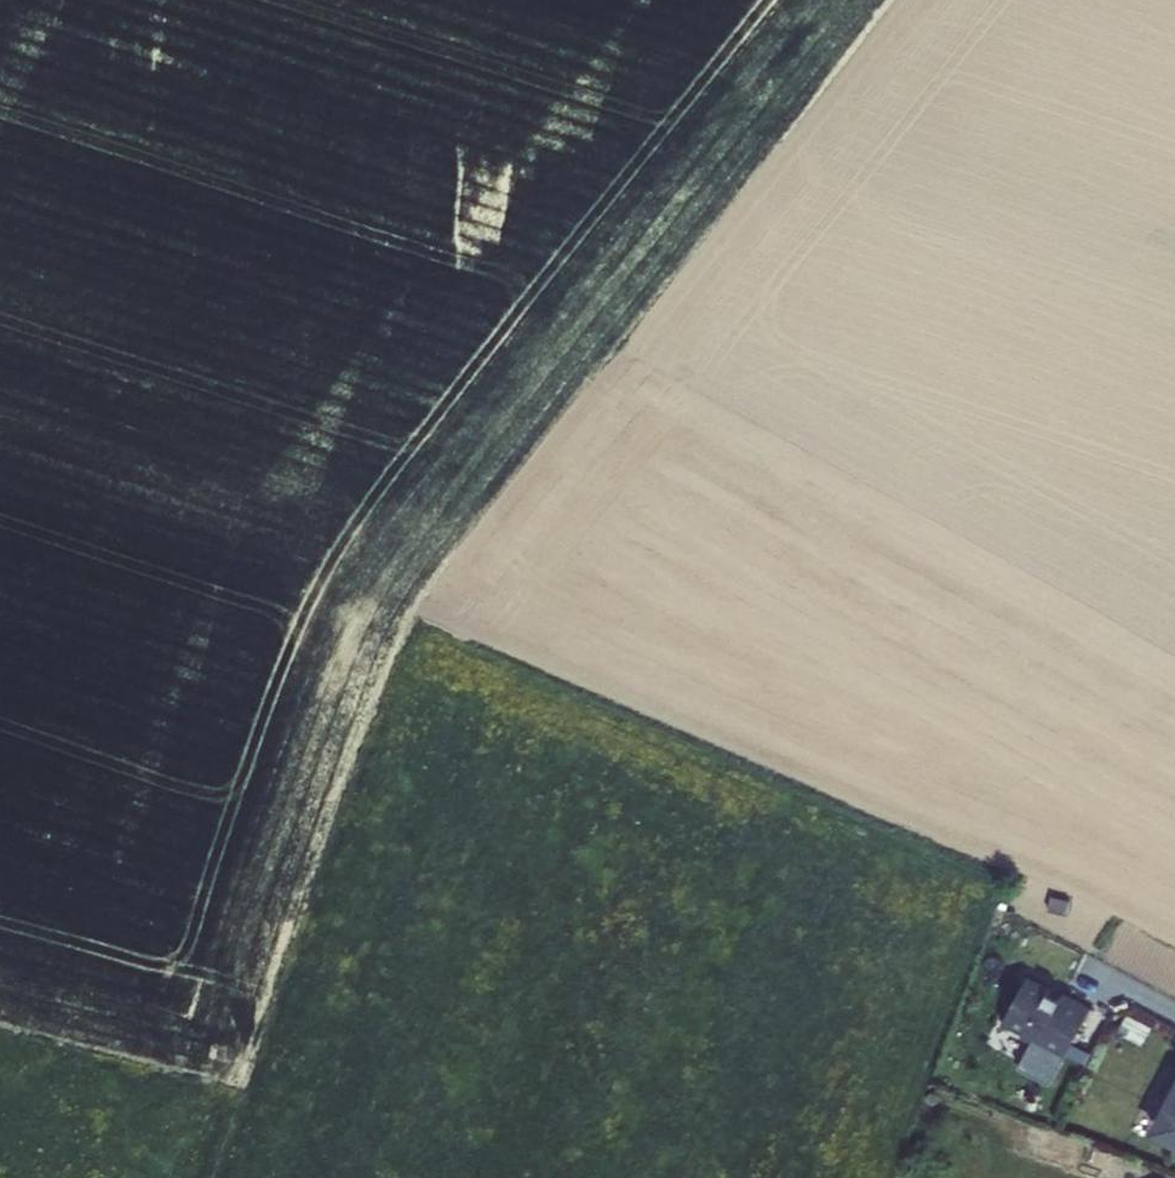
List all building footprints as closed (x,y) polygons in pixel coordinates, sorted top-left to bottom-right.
[(1025,971),(994,1044),(1028,1059),(1037,1039),(1072,1054),(1095,1001),(1025,971)] [(1164,1045),(1174,1050),(1174,1025),(1173,1024),(1164,1045)]
